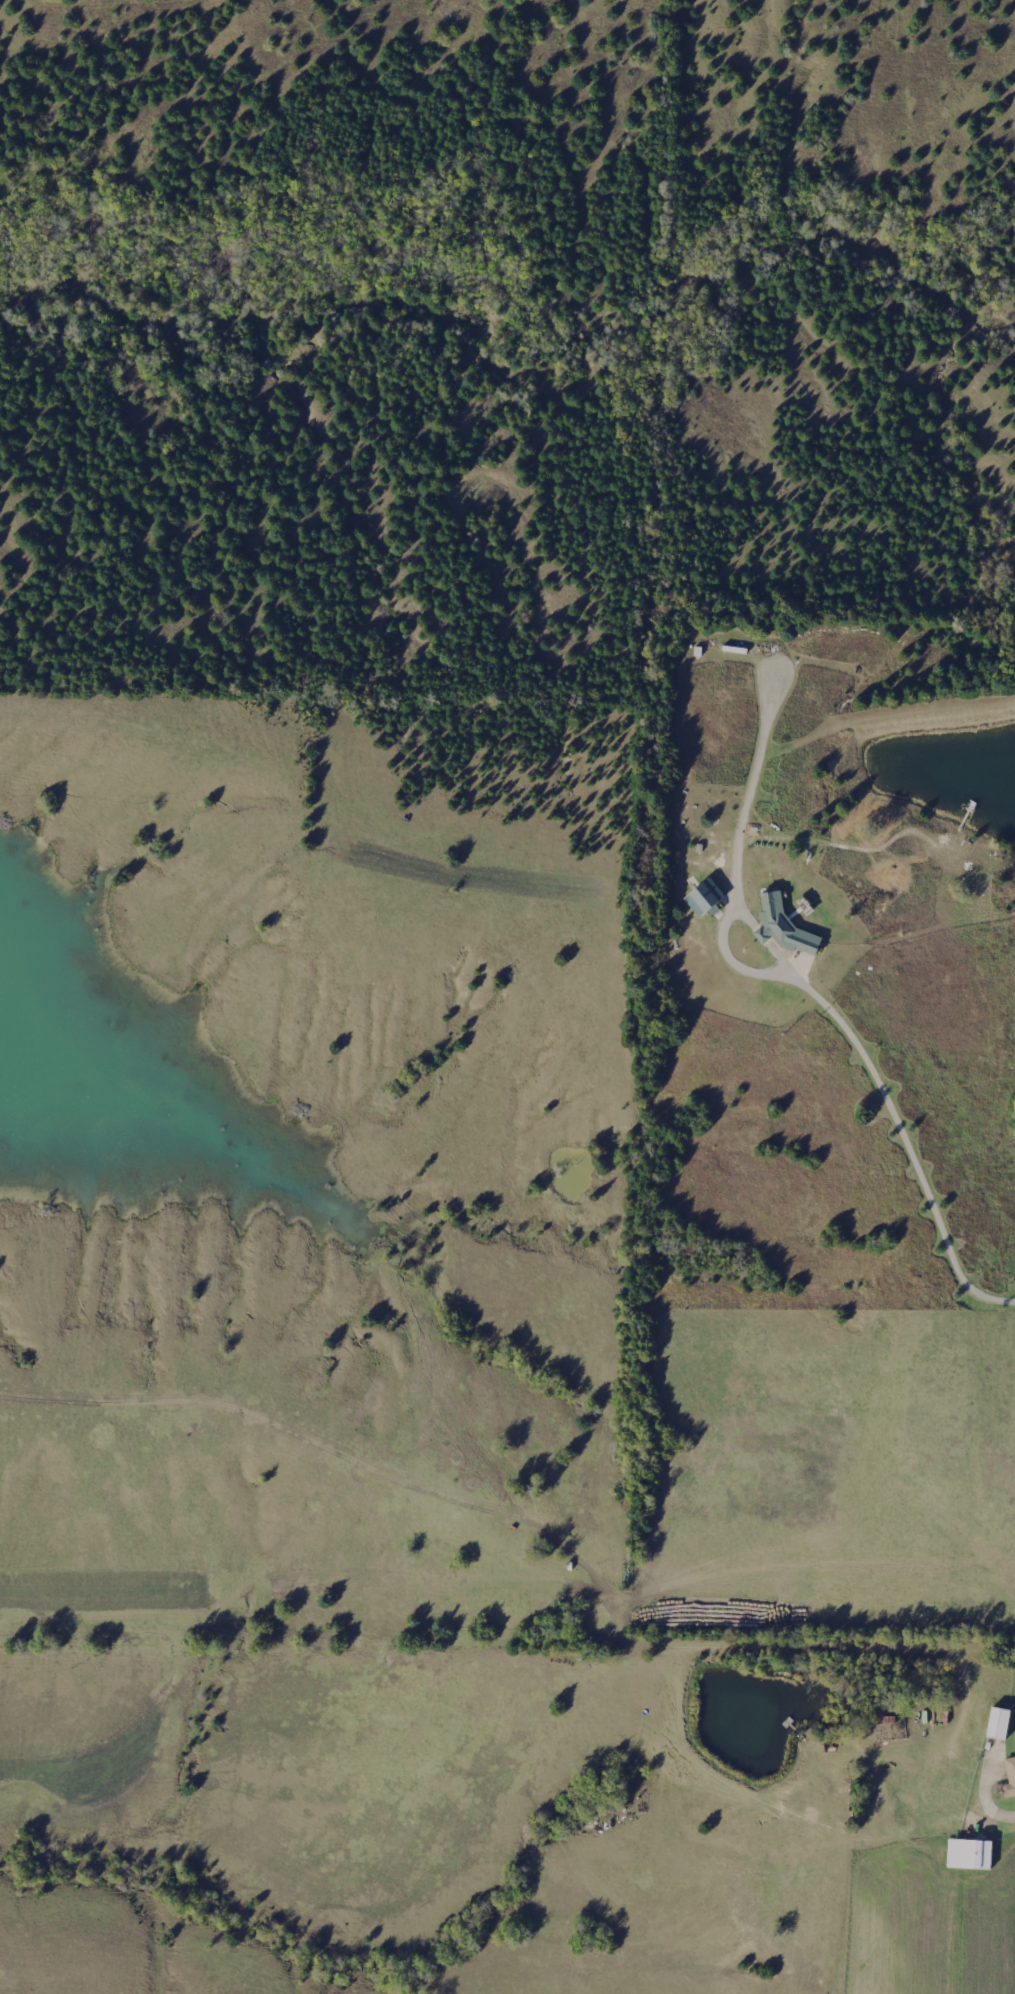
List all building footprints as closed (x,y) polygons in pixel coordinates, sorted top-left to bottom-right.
[(713,908),(712,908),(725,897),(709,878),(683,900),(699,919),(713,908)] [(822,938),(787,926),(782,892),(762,894),(761,898),(762,910),(760,915),(761,921),(757,932),(767,941),(795,951),(797,951),(816,957),(822,938)] [(1011,1711),(992,1707),(986,1738),(1005,1741),(1011,1711)] [(1005,1760),(1009,1785),(1003,1786),(1005,1798),(1014,1797),(1014,1758),(1005,1760)] [(991,1870),(992,1842),(948,1840),(947,1869),(991,1870)]
